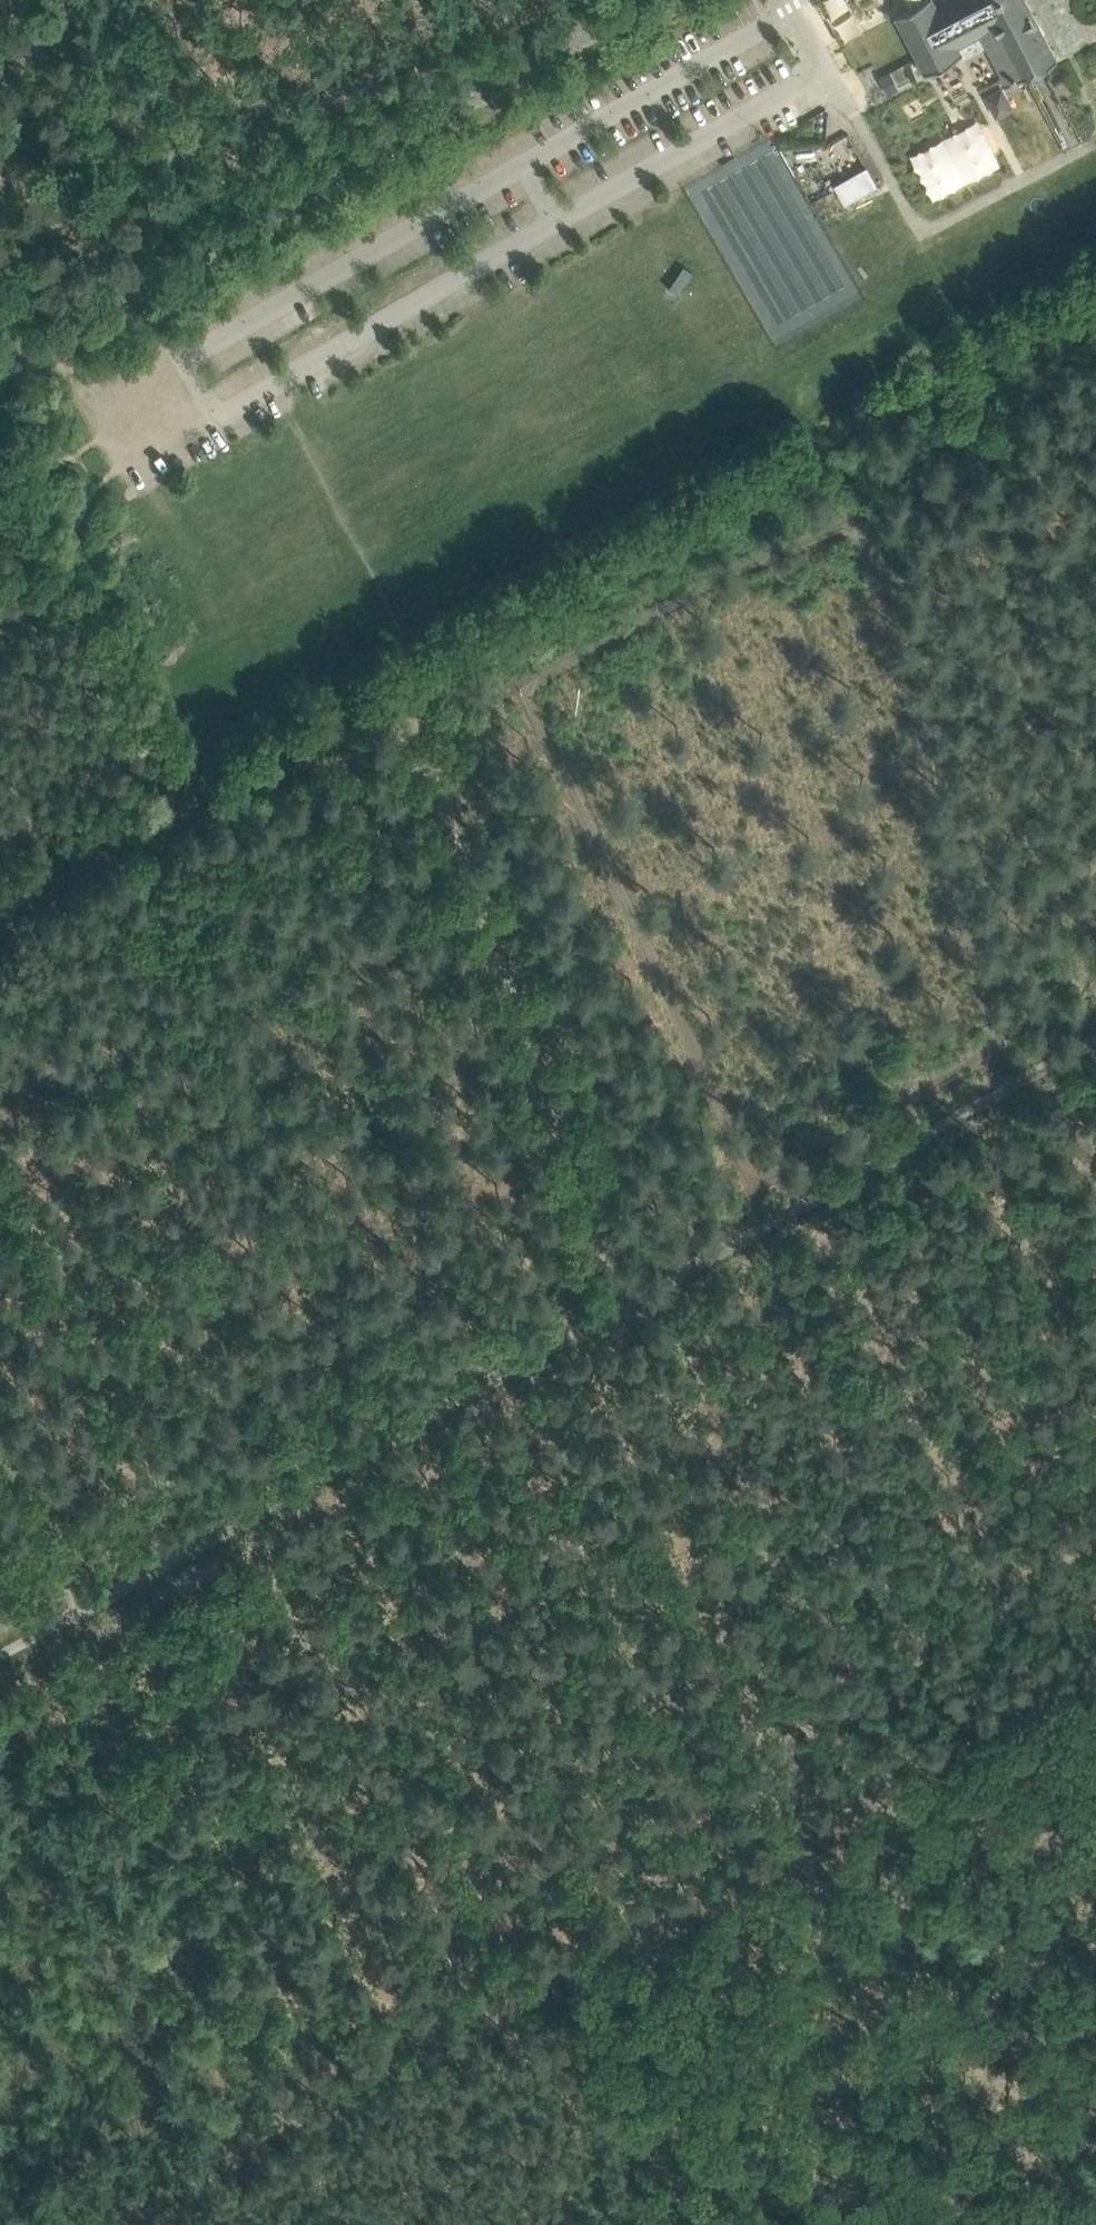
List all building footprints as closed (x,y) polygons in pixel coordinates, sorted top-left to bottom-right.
[(897,15),(926,72),(962,54),(958,46),(981,34),(1008,84),(1057,58),(1026,0),(944,0),(936,4),(934,0),(926,0),(897,15)]
